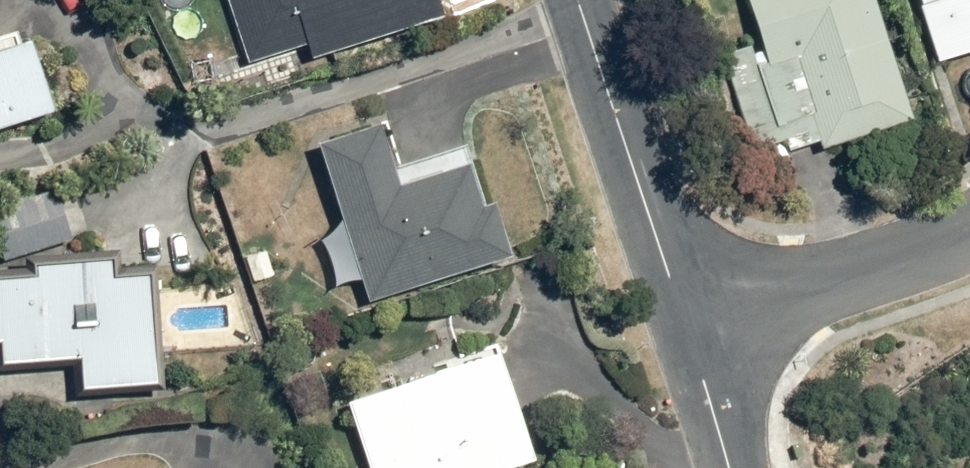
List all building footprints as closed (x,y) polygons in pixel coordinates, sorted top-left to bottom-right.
[(250,61),(312,43),(315,56),(449,16),(444,0),(232,0),(250,61)] [(760,51),(754,53),(751,45),(720,54),(749,148),(783,138),(787,150),(818,141),(820,148),(910,120),(873,0),(744,0),(760,51)] [(943,55),(969,47),(969,0),(927,0),(943,55)] [(62,109),(38,31),(0,42),(0,128),(62,109)] [(374,126),(314,144),(367,303),(503,257),(488,206),(476,210),(462,167),(395,188),(374,126)] [(0,204),(0,218),(8,256),(73,242),(61,191),(0,204)] [(151,275),(117,277),(114,259),(35,267),(36,277),(0,280),(0,343),(5,343),(5,364),(84,359),(85,391),(160,385),(151,275)] [(368,467),(496,467),(529,456),(492,351),(345,401),(368,467)]
